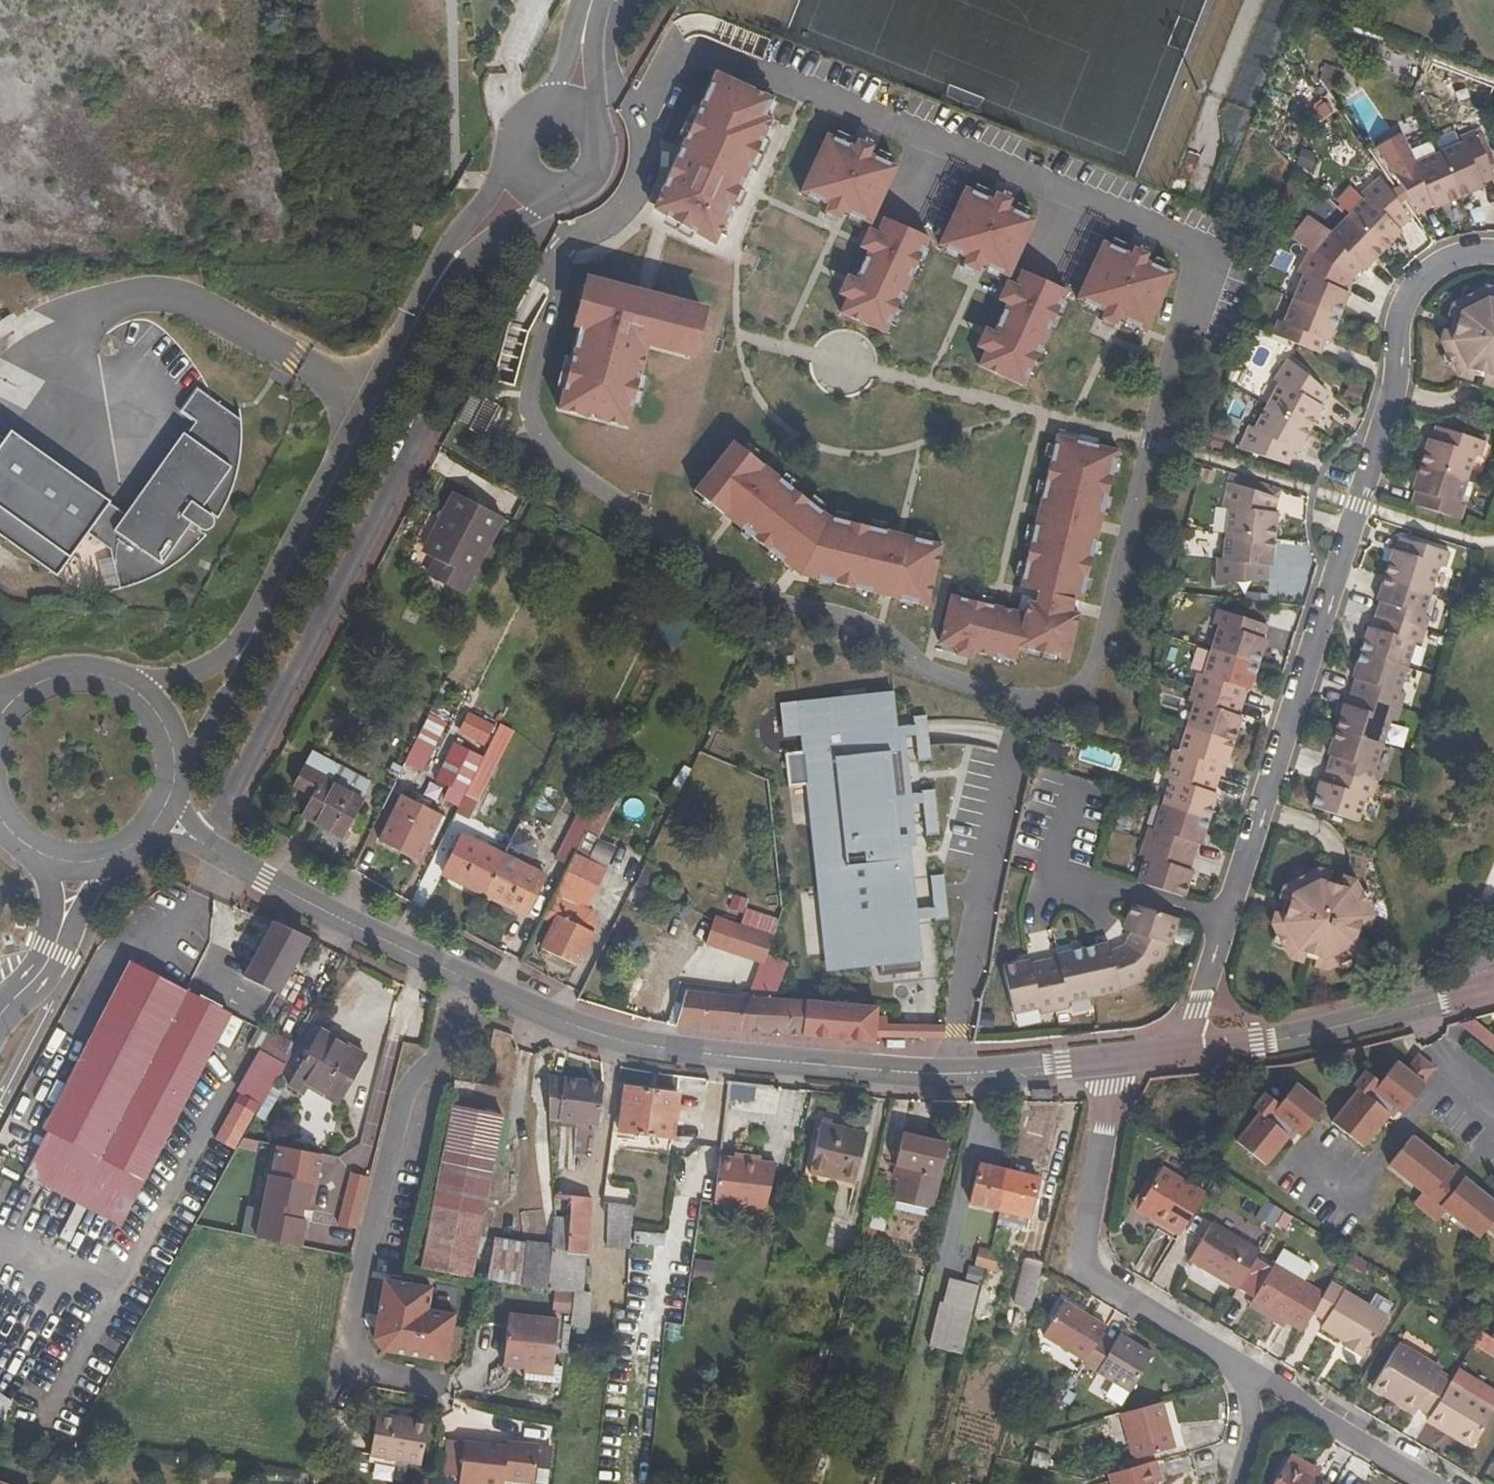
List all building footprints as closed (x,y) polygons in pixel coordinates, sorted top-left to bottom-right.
[(700,238),(712,245),(717,235),(724,239),(725,237),(718,234),(770,120),(763,117),(771,99),(713,72),(656,198),(651,209),(700,238)] [(1457,138),(1459,143),(1437,153),(1455,198),(1467,192),(1464,184),(1477,179),(1479,184),(1492,178),(1470,132),(1457,138)] [(853,147),(825,135),(799,192),(827,205),(841,212),(847,215),(869,225),(895,167),(868,154),(853,147)] [(871,147),(856,141),(853,147),(868,154),(871,147)] [(1389,171),(1418,212),(1430,206),(1428,200),(1439,196),(1443,203),(1455,198),(1437,153),(1413,163),(1410,158),(1389,171)] [(1363,199),(1345,216),(1381,250),(1388,242),(1382,235),(1392,225),(1397,229),(1407,220),(1377,177),(1359,194),(1363,199)] [(1464,184),(1467,192),(1480,187),(1479,184),(1477,179),(1464,184)] [(939,242),(937,246),(965,258),(980,265),(1008,278),(1034,220),(1006,207),(991,200),(964,188),(939,242)] [(1009,200),(995,194),(991,200),(1006,207),(1009,200)] [(1430,206),(1432,208),(1443,203),(1439,196),(1428,200),(1430,206)] [(841,212),(827,205),(823,212),(838,219),(841,212)] [(1371,259),(1381,250),(1345,216),(1327,234),(1322,230),(1306,250),(1350,279),(1359,268),(1355,264),(1365,254),(1371,259)] [(928,238),(882,218),(876,233),(875,234),(885,239),(878,255),(867,250),(867,251),(854,280),(853,281),(864,285),(856,302),(846,297),(846,298),(839,313),(884,334),(928,238)] [(1293,242),(1306,250),(1322,230),(1308,220),(1293,242)] [(423,230),(413,225),(404,242),(414,247),(423,230)] [(1382,235),(1388,242),(1398,231),(1397,229),(1392,225),(1382,235)] [(861,243),(859,247),(867,251),(867,250),(878,255),(885,239),(875,234),(876,233),(867,229),(861,243)] [(1078,295),(1076,299),(1104,312),(1118,318),(1146,331),(1172,274),(1144,261),(1130,255),(1102,242),(1078,295)] [(1133,248),(1130,255),(1144,261),(1147,255),(1133,248)] [(1344,292),(1350,279),(1306,250),(1296,274),(1300,276),(1291,298),(1336,316),(1341,305),(1334,302),(1338,290),(1344,292)] [(1359,268),(1362,269),(1371,259),(1365,254),(1355,264),(1359,268)] [(980,265),(965,258),(962,265),(969,269),(977,272),(980,265)] [(1066,291),(1021,271),(1014,286),(1014,287),(1023,291),(1016,307),(1006,303),(1006,304),(992,333),(1002,338),(994,354),(985,350),(984,351),(977,366),(1022,387),(1066,291)] [(846,297),(856,302),(864,285),(853,281),(854,280),(846,276),(838,295),(846,298),(846,297)] [(588,288),(580,320),(557,410),(588,418),(589,415),(595,416),(594,420),(625,428),(644,356),(635,353),(638,345),(686,358),(688,348),(697,316),(699,306),(650,293),(645,312),(639,311),(632,309),(636,290),(591,279),(588,288)] [(1006,282),(997,300),(1006,304),(1006,303),(1016,307),(1023,291),(1014,287),(1014,286),(1006,282)] [(580,320),(588,288),(581,286),(573,318),(580,320)] [(1334,302),(1341,305),(1346,293),(1344,292),(1338,290),(1334,302)] [(1476,291),(1457,301),(1451,320),(1464,325),(1460,335),(1447,332),(1441,351),(1451,369),(1471,376),(1473,370),(1483,374),(1481,379),(1493,383),(1493,297),(1476,291)] [(1322,327),(1331,330),(1336,316),(1291,298),(1282,322),(1275,321),(1270,334),(1318,354),(1323,341),(1318,339),(1322,327)] [(1104,312),(1101,318),(1109,322),(1115,325),(1118,318),(1104,312)] [(0,320),(3,324),(11,319),(8,314),(0,320)] [(704,318),(697,316),(688,348),(696,350),(704,318)] [(1464,325),(1451,320),(1447,332),(1460,335),(1464,325)] [(1323,341),(1326,343),(1331,330),(1322,327),(1318,339),(1323,341)] [(983,333),(976,347),(984,351),(985,350),(994,354),(1002,338),(992,333),(984,329),(983,333)] [(1272,381),(1276,383),(1264,406),(1307,430),(1314,418),(1307,413),(1312,401),(1318,404),(1325,393),(1285,360),(1272,381)] [(1473,370),(1471,376),(1481,379),(1483,374),(1473,370)] [(109,550),(111,559),(118,590),(130,586),(140,583),(151,578),(161,573),(170,567),(179,561),(187,554),(196,546),(205,535),(198,530),(198,529),(201,530),(204,531),(207,530),(209,529),(211,527),(212,525),(213,523),(213,520),(212,519),(211,516),(209,514),(217,519),(223,507),(228,496),(232,486),(235,475),(238,464),(240,453),(240,442),(240,431),(240,419),(196,388),(193,391),(179,411),(198,423),(188,437),(182,432),(124,514),(9,432),(3,439),(0,444),(0,537),(55,576),(86,533),(109,550)] [(466,396),(454,419),(455,419),(466,425),(478,402),(467,396),(466,396)] [(483,399),(467,430),(481,437),(497,406),(483,399)] [(1307,413),(1314,418),(1320,405),(1318,404),(1312,401),(1307,413)] [(1293,436),(1302,440),(1307,430),(1264,406),(1253,428),(1246,426),(1236,450),(1286,466),(1292,451),(1288,449),(1293,436)] [(1431,454),(1422,453),(1418,465),(1465,481),(1473,456),(1479,457),(1483,444),(1433,427),(1429,440),(1435,442),(1431,454)] [(1016,613),(950,597),(939,644),(956,649),(959,649),(960,644),(971,647),(970,652),(973,653),(1014,663),(1018,649),(1067,660),(1078,615),(1081,603),(1098,532),(1101,522),(1118,451),(1056,436),(1039,506),(1036,518),(1019,588),(1030,590),(1027,603),(1024,618),(1015,616),(1016,613)] [(1292,451),(1295,452),(1302,440),(1293,436),(1288,449),(1292,451)] [(1429,440),(1426,439),(1422,453),(1431,454),(1435,442),(1429,440)] [(732,442),(693,492),(722,515),(727,520),(732,523),(788,568),(814,536),(817,538),(808,578),(878,596),(891,598),(927,607),(942,545),(905,537),(900,535),(828,518),(828,519),(771,473),(765,469),(762,465),(732,442)] [(1457,504),(1465,481),(1418,465),(1415,477),(1422,479),(1419,492),(1413,490),(1409,504),(1459,520),(1463,506),(1457,504)] [(1422,479),(1415,477),(1411,489),(1413,490),(1419,492),(1422,479)] [(1224,537),(1272,542),(1273,528),(1264,527),(1266,514),(1272,515),(1275,500),(1225,484),(1220,510),(1227,512),(1224,537)] [(437,537),(428,556),(435,560),(471,579),(503,519),(454,493),(433,534),(437,537)] [(1264,527),(1273,528),(1275,515),(1272,515),(1266,514),(1264,527)] [(814,536),(788,568),(799,576),(808,578),(817,538),(814,536)] [(1272,542),(1224,537),(1221,561),(1214,562),(1213,587),(1266,583),(1266,567),(1260,567),(1261,553),(1271,554),(1272,542)] [(1388,564),(1384,576),(1430,592),(1438,567),(1444,568),(1448,555),(1399,539),(1395,550),(1401,553),(1396,567),(1388,564)] [(1395,550),(1392,550),(1388,564),(1396,567),(1401,553),(1395,550)] [(1266,567),(1269,567),(1271,554),(1261,553),(1260,567),(1266,567)] [(108,592),(118,590),(111,559),(101,561),(108,592)] [(428,576),(463,594),(471,579),(435,560),(428,576)] [(1422,616),(1430,592),(1384,576),(1380,589),(1388,591),(1384,605),(1378,603),(1374,616),(1424,632),(1428,618),(1422,616)] [(1380,589),(1376,602),(1378,603),(1384,605),(1388,591),(1380,589)] [(1210,627),(1216,630),(1208,653),(1254,668),(1259,654),(1251,651),(1255,638),(1262,640),(1265,628),(1215,612),(1210,627)] [(1419,646),(1424,632),(1374,616),(1370,628),(1375,630),(1371,643),(1363,641),(1359,654),(1406,669),(1413,644),(1419,646)] [(1370,628),(1367,628),(1363,641),(1371,643),(1375,630),(1370,628)] [(1251,651),(1259,654),(1263,641),(1262,640),(1255,638),(1251,651)] [(956,649),(955,656),(971,660),(973,653),(970,652),(971,647),(960,644),(959,649),(956,649)] [(1195,675),(1190,690),(1240,706),(1244,692),(1238,690),(1242,677),(1251,680),(1254,668),(1208,653),(1200,677),(1195,675)] [(1397,693),(1406,669),(1359,654),(1355,666),(1363,669),(1359,682),(1354,680),(1349,693),(1399,708),(1404,695),(1397,693)] [(1355,666),(1351,679),(1354,680),(1359,682),(1363,669),(1355,666)] [(1244,692),(1247,692),(1251,680),(1242,677),(1238,690),(1244,692)] [(835,919),(840,966),(879,963),(881,975),(920,971),(916,921),(908,922),(907,911),(905,882),(912,881),(909,848),(908,837),(896,838),(892,796),(904,795),(901,750),(890,751),(888,727),(898,726),(896,694),(867,696),(866,688),(844,690),(845,698),(798,703),(801,735),(803,751),(787,753),(790,784),(807,783),(823,781),(833,885),(825,886),(828,920),(835,919)] [(1191,705),(1184,730),(1230,745),(1234,731),(1226,728),(1230,716),(1237,718),(1240,706),(1190,690),(1186,703),(1191,705)] [(1394,723),(1399,708),(1349,693),(1345,706),(1351,708),(1347,720),(1339,717),(1334,730),(1382,745),(1390,721),(1394,723)] [(784,737),(801,735),(798,703),(781,704),(784,737)] [(1345,706),(1342,705),(1339,717),(1347,720),(1351,708),(1345,706)] [(448,715),(433,707),(428,718),(443,726),(448,715)] [(908,837),(909,848),(919,847),(915,804),(925,803),(927,835),(940,834),(936,790),(922,791),(923,793),(913,794),(908,735),(918,734),(920,761),(933,760),(931,734),(929,715),(915,716),(916,725),(898,726),(888,727),(890,751),(901,750),(904,795),(892,796),(896,838),(908,837)] [(1226,728),(1234,731),(1238,718),(1237,718),(1230,716),(1226,728)] [(465,728),(487,739),(491,729),(470,718),(465,728)] [(511,731),(501,724),(497,732),(478,770),(465,796),(476,802),(511,731)] [(1170,752),(1166,766),(1216,782),(1220,768),(1214,767),(1218,754),(1226,757),(1230,745),(1184,730),(1176,753),(1170,752)] [(1373,769),(1382,745),(1334,730),(1330,742),(1339,746),(1334,759),(1329,757),(1325,770),(1374,785),(1379,772),(1373,769)] [(1035,760),(1058,767),(1064,746),(1041,739),(1035,760)] [(417,740),(406,763),(420,771),(432,748),(417,740)] [(1330,742),(1326,756),(1329,757),(1334,759),(1339,746),(1330,742)] [(454,745),(437,781),(451,789),(463,764),(469,752),(454,745)] [(303,769),(364,801),(372,784),(311,753),(303,769)] [(1220,768),(1223,768),(1226,757),(1218,754),(1214,767),(1220,768)] [(463,764),(451,789),(465,796),(478,770),(463,764)] [(1167,782),(1159,807),(1206,822),(1210,808),(1202,806),(1206,792),(1212,794),(1216,782),(1166,766),(1162,780),(1167,782)] [(345,837),(352,826),(357,815),(364,801),(303,769),(295,785),(313,794),(303,816),(317,823),(345,837)] [(1374,785),(1325,770),(1321,783),(1327,785),(1322,798),(1313,795),(1309,807),(1355,823),(1364,798),(1370,799),(1374,785)] [(823,781),(807,783),(824,968),(840,966),(835,919),(828,920),(825,886),(833,885),(823,781)] [(1321,783),(1317,782),(1313,795),(1322,798),(1327,785),(1321,783)] [(1202,806),(1210,808),(1214,795),(1212,794),(1206,792),(1202,806)] [(476,802),(465,796),(456,815),(467,820),(476,802)] [(616,803),(603,797),(590,823),(585,834),(576,853),(589,860),(599,841),(616,803)] [(381,843),(418,861),(440,816),(403,798),(381,843)] [(1145,829),(1141,844),(1191,859),(1195,846),(1190,844),(1193,831),(1202,834),(1206,822),(1159,807),(1151,831),(1145,829)] [(357,815),(352,826),(357,828),(361,817),(357,815)] [(571,828),(585,834),(590,823),(577,817),(571,828)] [(569,866),(576,853),(585,834),(571,828),(556,859),(569,866)] [(1195,846),(1199,847),(1202,834),(1193,831),(1190,844),(1195,846)] [(503,856),(463,837),(456,850),(451,859),(443,875),(484,895),(503,856)] [(1181,870),(1187,872),(1191,859),(1141,844),(1137,857),(1142,860),(1134,883),(1182,899),(1186,886),(1177,883),(1181,870)] [(449,848),(445,857),(451,859),(456,850),(449,848)] [(561,912),(581,921),(607,869),(589,860),(576,853),(569,866),(548,910),(560,916),(561,912)] [(503,856),(484,895),(526,915),(533,902),(537,893),(544,876),(503,856)] [(647,869),(636,889),(648,896),(659,875),(647,869)] [(1177,883),(1186,886),(1190,873),(1187,872),(1181,870),(1177,883)] [(1334,965),(1353,956),(1359,936),(1354,934),(1357,924),(1362,927),(1369,906),(1359,886),(1337,880),(1336,885),(1327,883),(1329,877),(1310,871),(1290,881),(1284,899),(1297,904),(1293,915),(1280,912),(1274,931),(1285,949),(1304,955),(1305,950),(1316,954),(1314,959),(1334,965)] [(908,922),(916,921),(936,919),(936,921),(949,920),(945,875),(932,876),(935,908),(907,911),(908,922)] [(729,891),(725,905),(740,909),(744,895),(729,891)] [(537,893),(533,902),(537,904),(541,895),(537,893)] [(1297,904),(1284,899),(1280,912),(1293,915),(1297,904)] [(1129,935),(1124,947),(1150,976),(1158,968),(1176,921),(1130,906),(1128,913),(1135,916),(1129,935)] [(742,909),(738,923),(774,933),(775,930),(778,919),(742,909)] [(1135,916),(1128,913),(1122,932),(1129,935),(1135,916)] [(543,949),(577,967),(594,934),(560,916),(543,949)] [(763,960),(768,955),(774,933),(738,923),(715,916),(707,944),(763,960)] [(276,993),(307,939),(273,924),(244,977),(276,993)] [(1354,934),(1359,936),(1362,927),(1357,924),(1354,934)] [(1097,955),(1110,952),(1107,943),(1094,946),(1097,955)] [(1094,946),(1082,949),(1093,997),(1115,992),(1144,982),(1150,976),(1124,947),(1110,952),(1097,955),(1094,946)] [(1068,1003),(1093,997),(1082,949),(1068,952),(1071,960),(1057,964),(1056,958),(1043,960),(1055,1012),(1069,1008),(1068,1003)] [(1305,950),(1304,955),(1314,959),(1316,954),(1305,950)] [(1071,960),(1068,952),(1055,955),(1056,958),(1057,964),(1071,960)] [(768,955),(763,960),(750,997),(741,1033),(803,1038),(805,1003),(775,999),(788,961),(768,955)] [(1055,1012),(1043,960),(1030,963),(1032,969),(1018,972),(1016,963),(1003,966),(1013,1014),(1039,1009),(1041,1015),(1055,1012)] [(1030,963),(1029,961),(1016,963),(1018,972),(1032,969),(1030,963)] [(48,1132),(99,1158),(185,991),(131,962),(43,1129),(48,1132)] [(231,1015),(185,991),(99,1158),(142,1180),(231,1015)] [(687,992),(676,1027),(741,1033),(750,997),(687,992)] [(805,1003),(803,1038),(876,1043),(876,1033),(886,1034),(886,1018),(876,1018),(877,1007),(805,1003)] [(1456,1022),(1493,1053),(1493,1039),(1469,1019),(1456,1022)] [(249,1044),(285,1065),(295,1047),(259,1026),(258,1028),(249,1044)] [(343,1095),(366,1056),(320,1031),(294,1077),(308,1086),(312,1079),(343,1095)] [(1422,1085),(1433,1071),(1417,1057),(1406,1071),(1395,1064),(1379,1084),(1364,1073),(1352,1088),(1356,1092),(1331,1125),(1361,1150),(1393,1110),(1401,1117),(1425,1087),(1422,1085)] [(549,1077),(546,1087),(549,1120),(599,1124),(604,1085),(549,1077)] [(1235,1145),(1265,1168),(1292,1133),(1301,1139),(1323,1110),(1295,1086),(1278,1107),(1264,1096),(1251,1111),(1258,1116),(1235,1145)] [(672,1140),(678,1097),(626,1089),(620,1133),(672,1140)] [(454,1107),(434,1207),(432,1207),(420,1268),(473,1278),(502,1117),(454,1107)] [(809,1172),(855,1184),(867,1136),(820,1124),(809,1172)] [(120,1223),(142,1180),(99,1158),(48,1132),(30,1164),(24,1175),(120,1223)] [(934,1203),(947,1145),(903,1134),(895,1166),(922,1172),(917,1199),(934,1203)] [(1473,1187),(1476,1183),(1465,1175),(1459,1182),(1448,1174),(1451,1170),(1411,1138),(1388,1168),(1421,1194),(1413,1205),(1437,1223),(1445,1213),(1479,1239),(1488,1229),(1493,1235),(1493,1204),(1473,1187)] [(269,1175),(255,1237),(299,1247),(304,1221),(299,1220),(301,1210),(307,1211),(313,1185),(315,1185),(322,1156),(279,1146),(272,1176),(269,1175)] [(719,1157),(718,1160),(713,1201),(765,1209),(774,1170),(759,1168),(760,1162),(733,1158),(719,1157)] [(3,1173),(16,1180),(22,1167),(10,1161),(3,1173)] [(759,1168),(774,1170),(776,1164),(760,1162),(759,1168)] [(979,1166),(969,1204),(999,1212),(1008,1173),(979,1166)] [(1459,1182),(1465,1175),(1454,1166),(1451,1170),(1448,1174),(1459,1182)] [(1142,1204),(1168,1221),(1166,1225),(1179,1234),(1182,1235),(1206,1193),(1163,1167),(1142,1204)] [(1028,1219),(1037,1180),(1008,1173),(999,1212),(1028,1219)] [(340,1224),(358,1229),(370,1178),(352,1174),(340,1224)] [(889,1196),(884,1218),(903,1223),(908,1201),(889,1196)] [(572,1220),(558,1217),(554,1252),(587,1255),(593,1201),(589,1201),(574,1199),(572,1220)] [(630,1250),(633,1206),(611,1203),(607,1246),(630,1250)] [(1168,1221),(1142,1204),(1139,1209),(1165,1226),(1166,1225),(1168,1221)] [(999,1212),(997,1220),(1026,1227),(1028,1219),(999,1212)] [(1240,1290),(1262,1251),(1214,1223),(1192,1261),(1240,1290)] [(1162,1232),(1175,1240),(1179,1234),(1166,1225),(1165,1226),(1162,1232)] [(489,1280),(549,1290),(553,1255),(525,1250),(525,1253),(494,1248),(489,1280)] [(978,1249),(973,1267),(984,1271),(989,1252),(978,1249)] [(1285,1250),(1276,1265),(1305,1283),(1314,1268),(1285,1250)] [(587,1255),(554,1252),(553,1255),(549,1290),(573,1293),(570,1327),(587,1328),(591,1293),(583,1292),(584,1278),(591,1278),(593,1265),(586,1264),(587,1255)] [(1000,1256),(989,1252),(984,1271),(995,1274),(1000,1256)] [(939,1281),(944,1283),(953,1285),(959,1259),(945,1255),(939,1281)] [(1011,1304),(1028,1307),(1039,1263),(1021,1258),(1011,1304)] [(1276,1265),(1254,1302),(1288,1322),(1303,1331),(1314,1312),(1325,1295),(1305,1283),(1276,1265)] [(430,1310),(433,1288),(387,1279),(377,1339),(385,1350),(448,1362),(455,1315),(430,1310)] [(938,1309),(948,1312),(953,1285),(944,1283),(938,1309)] [(1314,1312),(1328,1321),(1324,1327),(1348,1342),(1345,1347),(1363,1358),(1388,1317),(1332,1283),(1325,1295),(1314,1312)] [(1285,1327),(1288,1322),(1254,1302),(1251,1306),(1285,1327)] [(1086,1363),(1103,1337),(1106,1329),(1063,1303),(1043,1338),(1086,1363)] [(938,1309),(930,1345),(948,1349),(957,1314),(948,1312),(938,1309)] [(957,1314),(948,1349),(962,1352),(970,1318),(957,1314)] [(540,1369),(540,1364),(554,1366),(559,1321),(509,1315),(503,1366),(525,1368),(540,1369)] [(1103,1337),(1086,1363),(1084,1366),(1130,1395),(1153,1356),(1120,1337),(1115,1345),(1103,1337)] [(1416,1412),(1419,1406),(1432,1414),(1451,1383),(1439,1375),(1442,1369),(1399,1343),(1373,1387),(1416,1412)] [(946,1358),(948,1349),(930,1345),(928,1354),(946,1358)] [(959,1362),(962,1352),(948,1349),(946,1358),(959,1362)] [(540,1369),(525,1368),(525,1372),(552,1375),(554,1366),(540,1364),(540,1369)] [(1432,1414),(1431,1416),(1459,1433),(1457,1437),(1474,1447),(1493,1414),(1493,1409),(1451,1383),(1432,1414)] [(1135,1459),(1176,1449),(1164,1403),(1123,1414),(1135,1459)] [(1431,1416),(1429,1420),(1457,1437),(1459,1433),(1431,1416)] [(420,1465),(427,1424),(408,1421),(407,1423),(376,1420),(370,1458),(420,1465)] [(537,1440),(517,1438),(517,1444),(503,1442),(461,1437),(456,1483),(468,1483),(512,1483),(513,1480),(532,1481),(537,1440)] [(1277,1483),(1340,1483),(1295,1457),(1277,1483)] [(1159,1483),(1165,1481),(1159,1461),(1112,1474),(1115,1483),(1159,1483)]
